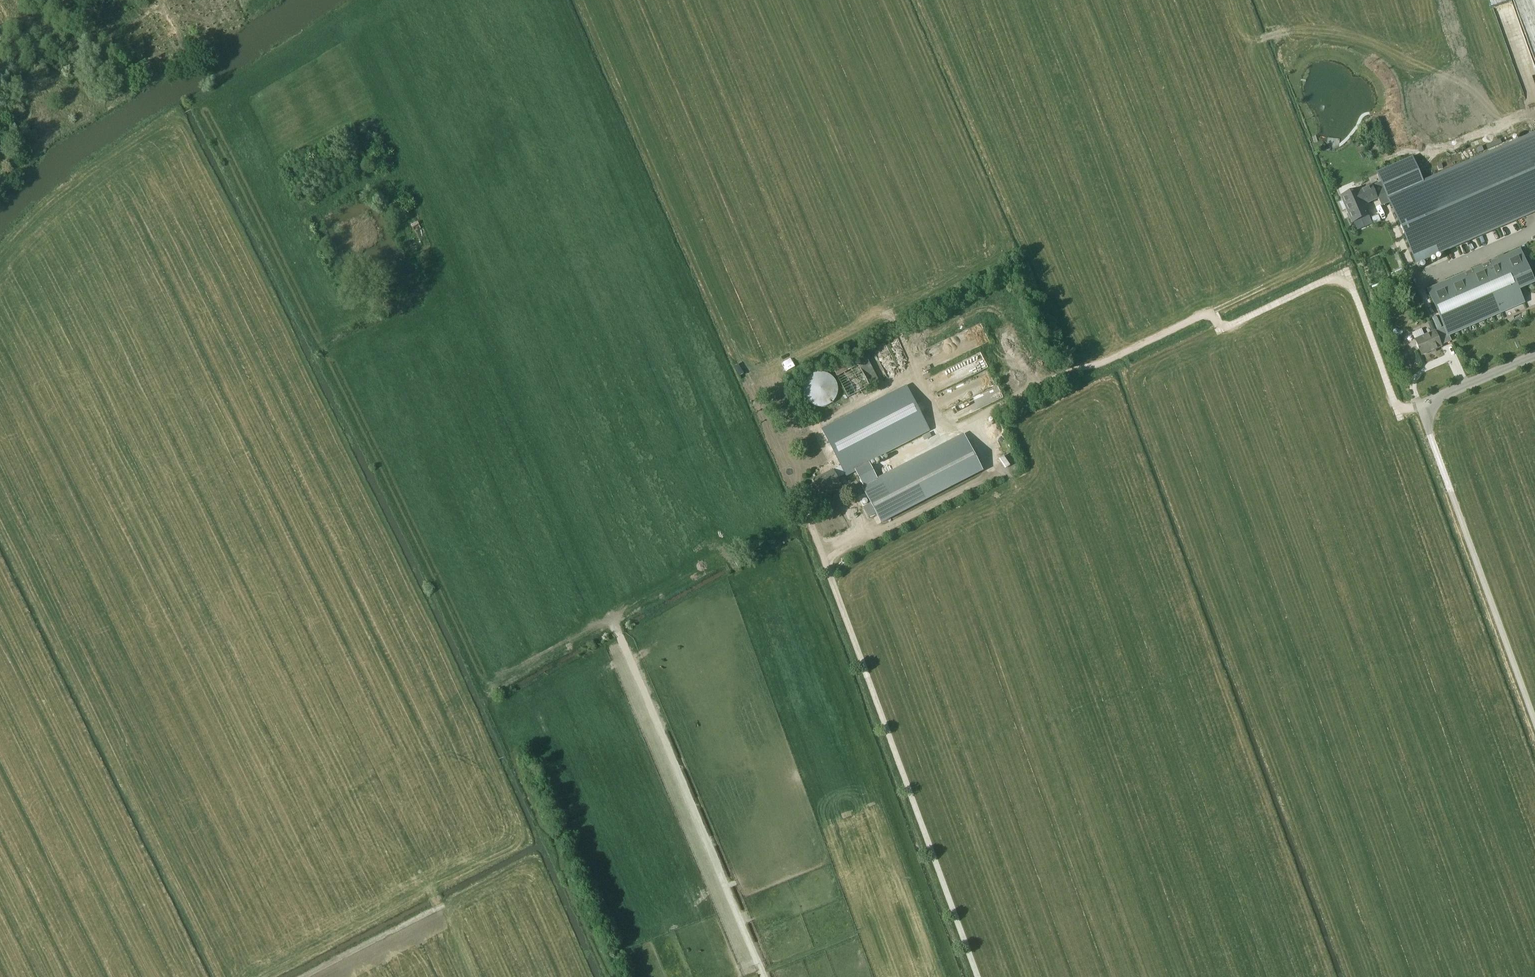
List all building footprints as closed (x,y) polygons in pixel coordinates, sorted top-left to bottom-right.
[(1378,174),(1416,263),(1534,211),(1534,135),(1423,183),(1413,159),(1378,174)] [(1355,191),(1339,198),(1350,224),(1366,217),(1362,206),(1374,200),(1369,187),(1356,193),(1355,191)] [(1504,237),(1521,230),(1517,221),(1501,228),(1504,237)] [(1437,313),(1444,329),(1435,332),(1415,341),(1422,356),(1441,347),(1438,340),(1447,336),(1447,337),(1502,313),(1534,299),(1534,287),(1519,250),(1427,290),(1437,313)] [(944,343),(924,351),(933,353),(936,361),(931,363),(928,355),(928,358),(931,366),(932,366),(942,362),(940,356),(947,353),(945,348),(946,343),(949,350),(949,346),(960,349),(959,355),(975,349),(968,332),(942,342),(944,343)] [(888,359),(893,357),(888,344),(874,349),(879,360),(887,357),(888,359)] [(879,382),(864,352),(854,358),(857,363),(836,373),(848,398),(879,382)] [(982,357),(974,360),(979,370),(987,366),(982,357)] [(803,389),(803,391),(803,392),(804,394),(804,395),(804,396),(805,398),(806,399),(807,400),(808,402),(809,403),(810,404),(811,405),(812,405),(814,406),(815,407),(816,407),(818,407),(819,408),(821,408),(822,408),(824,407),(825,407),(827,406),(828,406),(830,405),(831,404),(832,403),(833,402),(834,401),(835,400),(836,399),(837,397),(837,396),(838,394),(838,393),(838,391),(838,390),(838,388),(838,387),(837,385),(837,384),(836,383),(836,381),(835,380),(834,379),(833,378),(832,377),(830,376),(829,375),(828,374),(826,374),(825,373),(823,373),(822,373),(820,373),(819,373),(817,373),(816,373),(814,374),(813,375),(812,375),(810,376),(809,377),(808,378),(807,379),(806,380),(805,382),(805,383),(804,385),(804,386),(803,387),(803,389)] [(845,474),(845,475),(856,470),(869,463),(929,432),(906,386),(822,430),(841,467),(833,471),(814,481),(821,496),(840,486),(837,479),(845,474)] [(982,471),(964,436),(877,480),(869,463),(856,470),(864,487),(863,488),(881,523),(982,471)]
